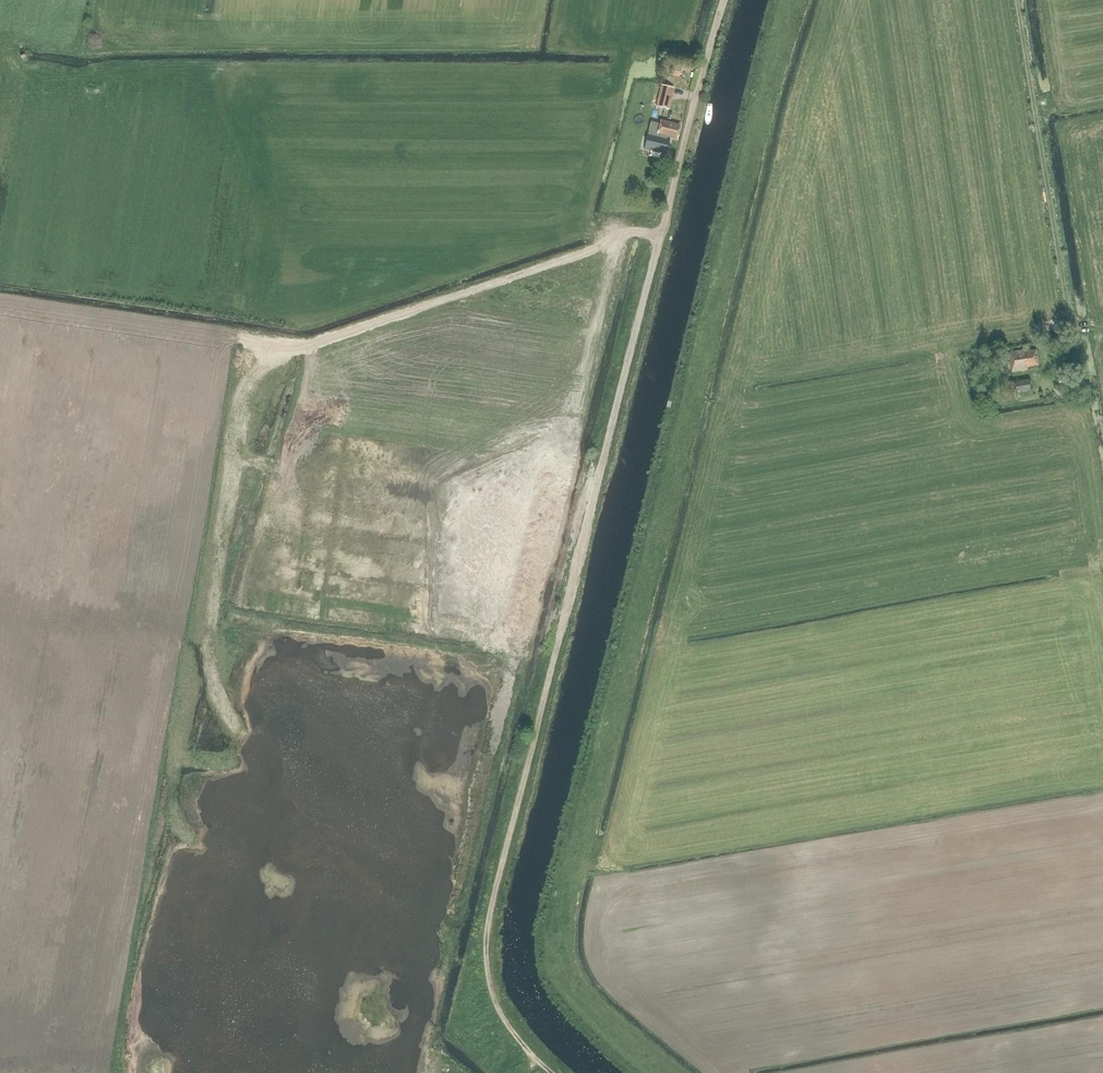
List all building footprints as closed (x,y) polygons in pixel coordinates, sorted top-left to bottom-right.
[(680,76),(683,65),(673,63),(671,75),(680,76)] [(656,106),(667,108),(672,87),(661,85),(656,106)] [(667,136),(676,138),(679,126),(661,121),(660,125),(651,123),(647,137),(650,138),(648,147),(665,151),(668,139),(669,139),(666,138),(667,136)] [(1039,365),(1037,350),(1026,352),(1025,349),(1009,352),(1012,371),(1028,369),(1028,366),(1039,365)] [(1032,392),(1029,379),(1009,382),(1012,396),(1032,392)]
